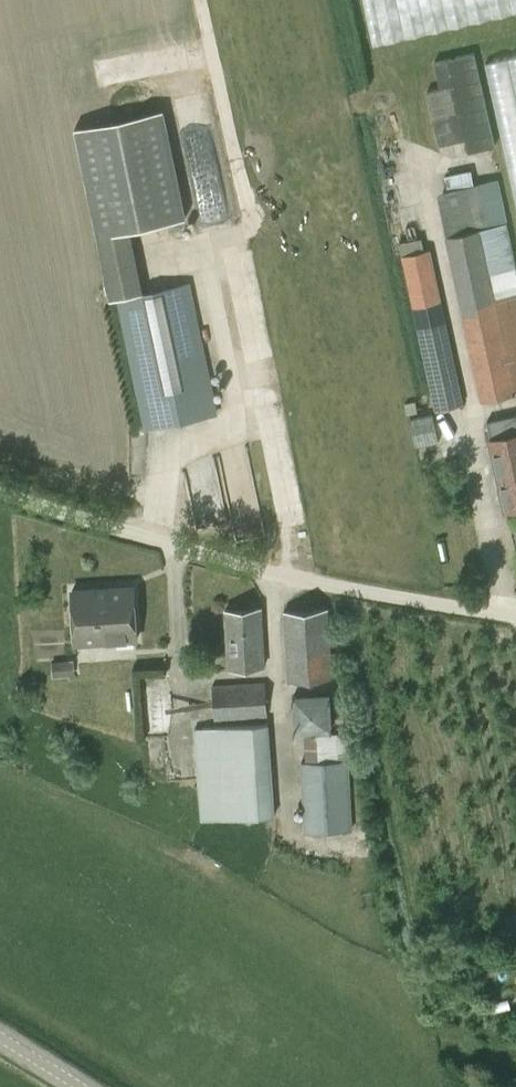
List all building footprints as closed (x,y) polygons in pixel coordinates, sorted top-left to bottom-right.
[(380,37),(515,12),(515,0),(373,0),(380,37)] [(496,146),(474,54),(435,63),(441,89),(427,92),(439,145),(466,139),(469,152),(496,146)] [(490,59),(515,203),(515,54),(490,59)] [(162,110),(75,128),(97,237),(130,230),(185,218),(162,110)] [(431,249),(401,255),(434,410),(464,404),(431,249)] [(462,315),(481,401),(515,394),(515,264),(513,251),(484,257),(495,308),(462,315)] [(188,284),(119,298),(147,429),(215,415),(188,284)] [(414,415),(415,441),(440,441),(439,415),(414,415)] [(490,440),(506,511),(515,509),(515,415),(487,422),(491,440),(490,440)] [(192,456),(202,517),(234,512),(238,537),(265,532),(252,447),(192,456)] [(133,587),(73,590),(76,644),(136,640),(133,587)] [(228,670),(265,667),(261,608),(225,611),(228,670)] [(288,682),(333,678),(328,610),(284,612),(288,682)] [(266,682),(212,686),(215,725),(266,720),(266,682)] [(333,729),(331,693),(292,695),(294,732),(333,729)] [(349,760),(300,762),(304,832),(353,830),(349,760)] [(274,798),(199,803),(200,821),(275,815),(274,798)]
